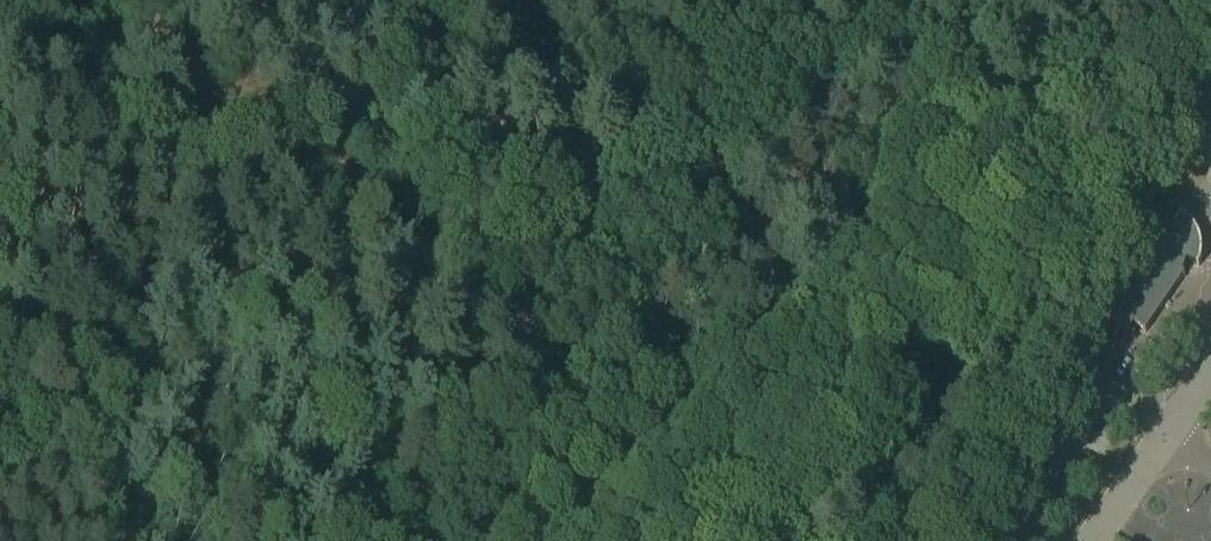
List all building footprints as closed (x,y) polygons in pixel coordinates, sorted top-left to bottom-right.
[(1196,235),(1194,231),(1192,227),(1191,225),(1187,222),(1183,218),(1179,215),(1169,231),(1154,221),(1093,311),(1132,338),(1133,337),(1127,333),(1132,326),(1143,334),(1183,276),(1180,274),(1184,262),(1195,266),(1195,268),(1196,268),(1198,264),(1199,261),(1199,259),(1200,256),(1200,254),(1200,249),(1199,246),(1199,242),(1198,239),(1196,235)]
